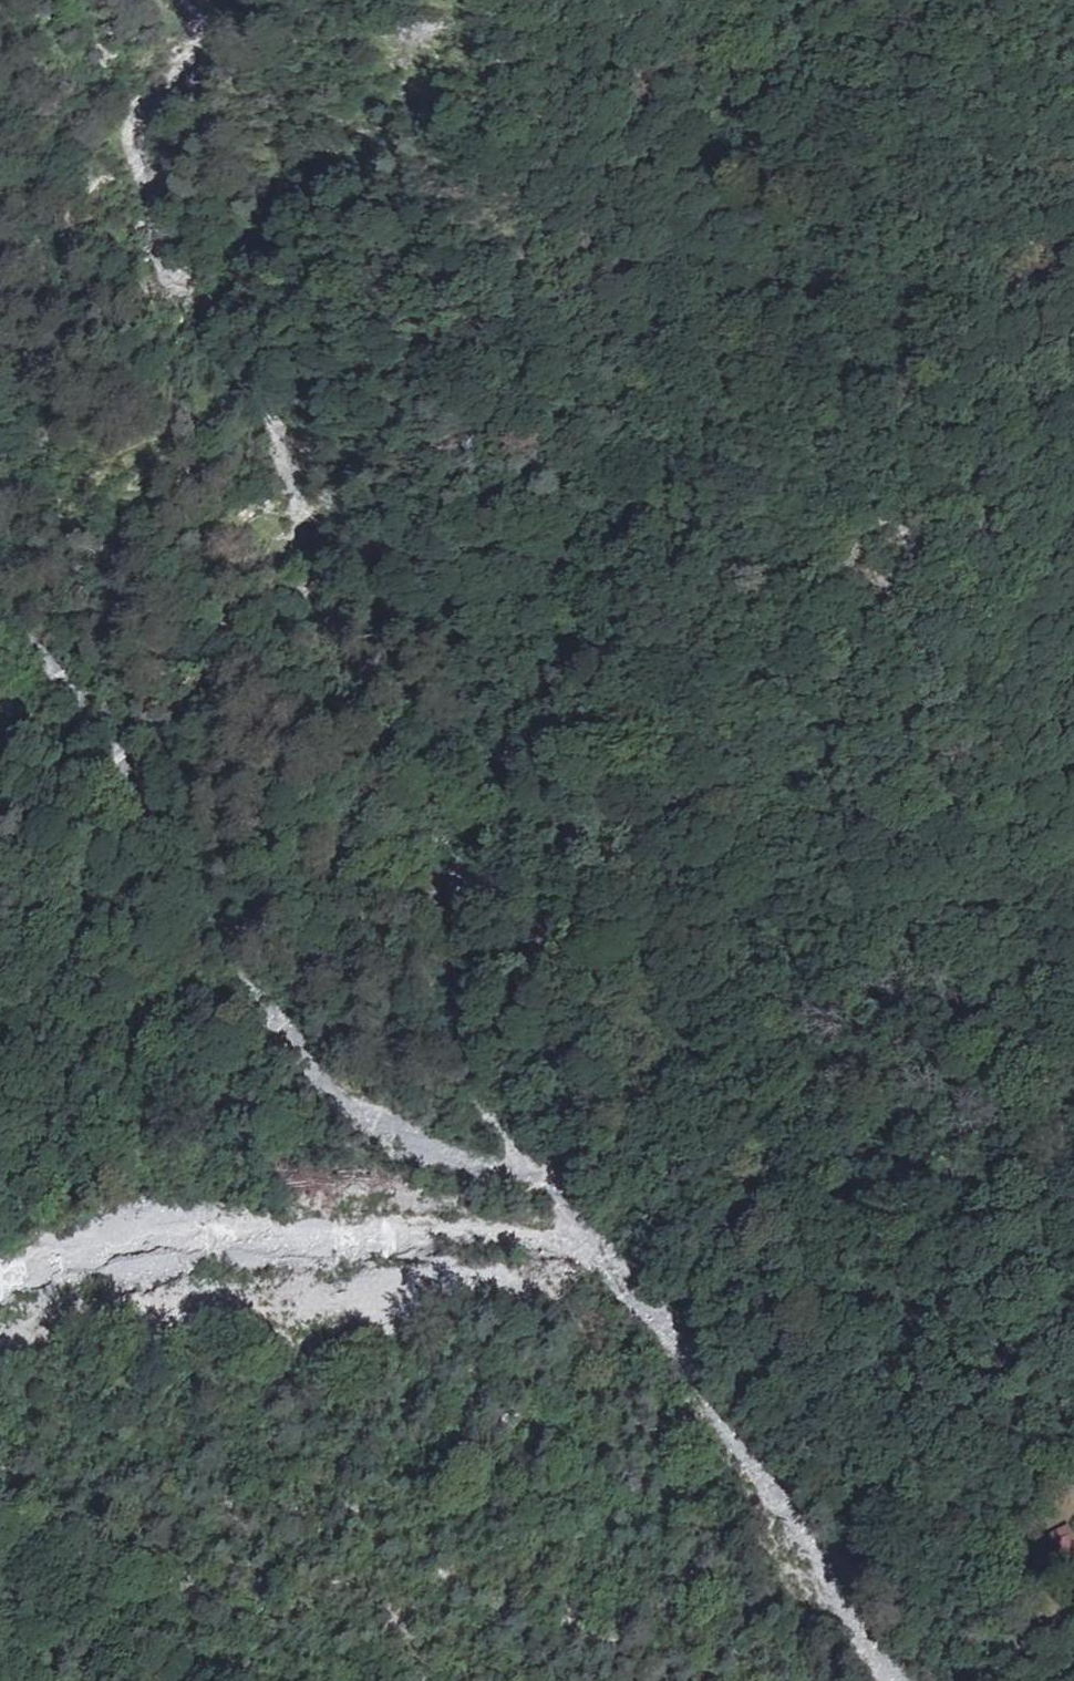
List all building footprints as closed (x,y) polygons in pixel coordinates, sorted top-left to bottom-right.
[(1068,1524),(1039,1542),(1060,1571),(1073,1561),(1073,1531),(1068,1524)]
